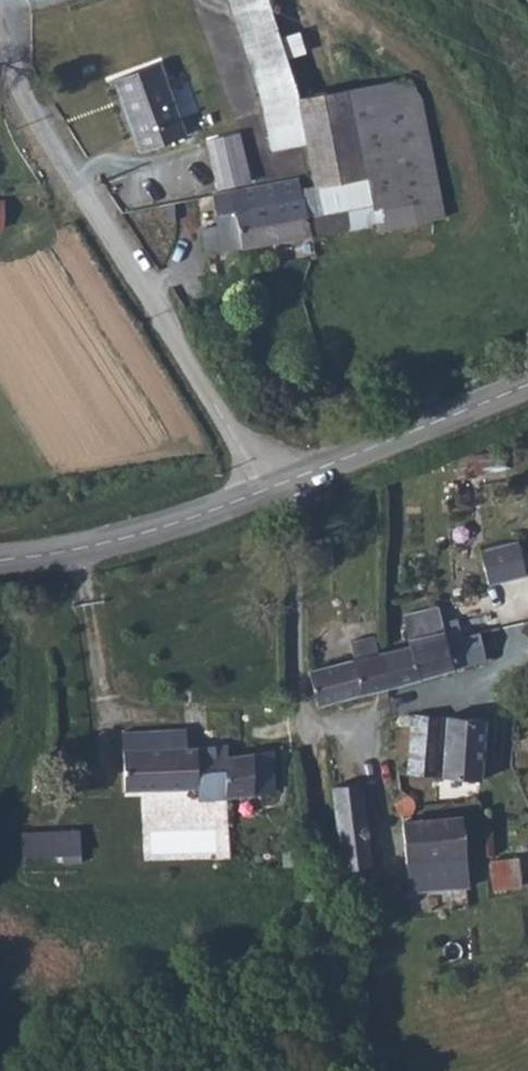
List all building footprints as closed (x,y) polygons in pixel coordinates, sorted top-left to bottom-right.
[(268,0),(236,0),(234,1),(266,109),(297,101),(296,98),(268,0)] [(160,65),(114,81),(141,155),(188,136),(160,65)] [(412,83),(348,91),(363,179),(368,178),(375,225),(379,236),(447,224),(422,94),(412,83)] [(310,178),(312,186),(363,179),(348,91),(296,98),(297,101),(305,147),(310,178)] [(297,101),(266,109),(273,151),(305,147),(297,101)] [(207,255),(319,235),(312,186),(310,178),(255,188),(256,207),(216,215),(219,228),(200,231),(207,255)] [(312,186),(319,235),(375,225),(368,178),(363,179),(312,186)] [(255,188),(212,196),(216,215),(256,207),(255,188)] [(512,600),(527,596),(527,562),(506,567),(512,600)] [(434,657),(400,663),(406,698),(507,676),(502,649),(470,656),(460,613),(426,621),(434,657)] [(400,663),(397,643),(373,648),(378,669),(331,679),(338,713),(406,698),(400,663)] [(258,766),(252,738),(212,742),(210,724),(145,733),(155,808),(223,800),(224,812),(313,801),(310,763),(258,766)] [(453,786),(457,728),(430,727),(426,784),(453,786)] [(503,732),(463,729),(458,790),(497,793),(503,732)] [(356,795),(361,849),(363,859),(364,870),(364,879),(389,876),(380,792),(356,795)] [(427,808),(425,806),(411,814),(411,816),(411,818),(412,819),(414,823),(416,825),(419,827),(421,827),(424,827),(428,826),(430,824),(432,820),(432,818),(431,813),(430,811),(427,808)] [(425,902),(484,899),(479,829),(433,831),(432,818),(432,820),(430,824),(428,826),(424,827),(421,827),(419,827),(419,832),(425,902)] [(16,832),(15,856),(73,857),(73,832),(16,832)] [(326,865),(347,862),(346,852),(345,846),(324,845),(326,865)] [(97,855),(66,859),(69,879),(130,871),(128,851),(97,855)] [(507,873),(509,901),(527,900),(527,872),(507,873)]
